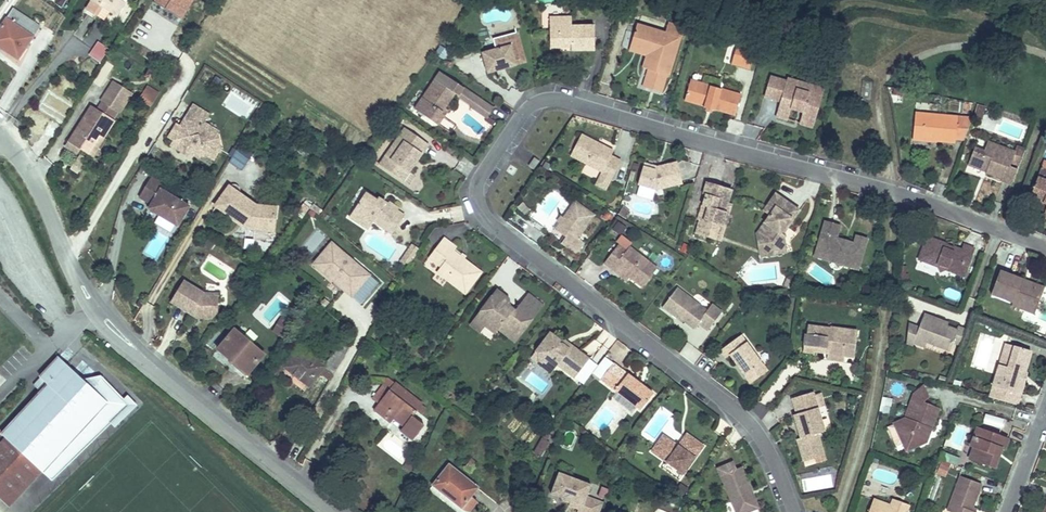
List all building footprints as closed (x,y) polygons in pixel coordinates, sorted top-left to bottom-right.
[(93,0),(87,10),(102,19),(108,9),(118,15),(126,2),(123,0),(93,0)] [(0,29),(0,48),(1,48),(2,46),(17,55),(25,43),(29,46),(41,27),(13,9),(0,29)] [(571,26),(571,18),(549,18),(550,45),(571,44),(571,48),(571,51),(595,51),(594,26),(571,26)] [(668,76),(682,28),(667,24),(664,34),(636,25),(632,40),(650,46),(647,55),(643,68),(668,76)] [(650,46),(632,40),(629,50),(647,55),(650,46)] [(89,57),(101,64),(110,49),(98,42),(89,57)] [(17,55),(2,46),(1,48),(19,60),(29,46),(25,43),(17,55)] [(516,67),(510,46),(481,54),(487,75),(500,72),(499,69),(504,68),(504,70),(516,67)] [(754,51),(736,46),(730,64),(748,69),(754,51)] [(81,64),(77,74),(91,80),(95,70),(81,64)] [(150,70),(146,76),(152,80),(156,74),(150,70)] [(463,87),(440,72),(415,109),(435,123),(443,112),(440,110),(442,107),(444,108),(455,93),(458,95),(463,87)] [(809,95),(786,87),(788,83),(771,77),(765,96),(781,101),(776,116),(787,120),(791,109),(797,111),(798,108),(803,111),(803,113),(802,116),(815,120),(823,96),(810,91),(809,95)] [(741,95),(691,80),(685,101),(704,107),(704,108),(715,111),(715,110),(735,115),(741,95)] [(92,107),(70,141),(93,156),(115,121),(114,121),(120,112),(132,94),(114,82),(102,101),(103,101),(97,110),(92,107)] [(148,87),(145,92),(156,99),(159,94),(148,87)] [(463,87),(458,95),(472,105),(477,96),(463,87)] [(145,92),(140,99),(152,106),(156,99),(145,92)] [(472,105),(471,106),(487,117),(485,120),(491,125),(495,120),(488,116),(493,108),(477,96),(472,105)] [(194,105),(193,108),(208,117),(209,114),(194,105)] [(448,111),(444,108),(442,107),(440,110),(443,112),(435,123),(438,125),(448,111)] [(974,116),(981,118),(983,108),(975,107),(974,116)] [(178,137),(176,141),(172,146),(188,155),(190,152),(191,150),(193,146),(197,149),(199,157),(208,156),(215,159),(221,148),(215,144),(213,137),(218,136),(217,130),(204,123),(208,117),(193,108),(181,127),(177,125),(172,134),(178,137)] [(798,126),(800,116),(791,113),(788,124),(798,126)] [(916,113),(914,135),(937,137),(937,141),(956,142),(956,139),(965,139),(973,118),(916,113)] [(815,120),(802,116),(799,124),(812,129),(815,120)] [(431,146),(413,134),(407,129),(387,157),(393,161),(387,170),(398,178),(404,169),(412,174),(417,166),(415,164),(417,161),(420,163),(431,146)] [(613,151),(581,135),(571,156),(602,172),(600,175),(611,180),(621,161),(611,155),(613,151)] [(215,144),(221,148),(218,136),(213,137),(215,144)] [(975,148),(969,163),(988,170),(987,173),(1003,179),(1002,181),(1012,184),(1018,169),(1010,166),(1015,152),(988,142),(984,151),(975,148)] [(190,152),(199,157),(197,149),(193,146),(191,150),(190,152)] [(236,152),(229,162),(242,171),(249,161),(236,152)] [(393,161),(387,157),(381,166),(387,170),(393,161)] [(534,170),(539,161),(535,158),(529,167),(534,170)] [(99,164),(103,169),(109,169),(112,164),(109,159),(103,159),(99,164)] [(677,163),(661,167),(662,169),(655,171),(656,168),(656,167),(644,164),(638,185),(656,190),(682,184),(677,163)] [(76,164),(72,169),(77,173),(81,167),(76,164)] [(1030,198),(1045,204),(1045,169),(1042,167),(1030,198)] [(412,174),(404,169),(398,178),(406,183),(412,174)] [(163,184),(151,177),(138,199),(148,205),(145,210),(177,230),(190,207),(160,189),(163,184)] [(256,206),(240,194),(240,193),(240,192),(240,191),(240,190),(240,189),(240,188),(239,187),(239,186),(238,186),(237,185),(236,185),(235,185),(234,185),(233,185),(232,185),(231,186),(230,187),(216,206),(239,222),(240,220),(244,223),(247,228),(255,229),(256,224),(268,225),(274,220),(275,220),(276,208),(256,206)] [(713,187),(703,185),(700,197),(703,197),(700,208),(705,210),(702,224),(698,223),(694,237),(709,240),(712,226),(723,229),(726,218),(723,213),(729,191),(719,189),(719,190),(712,188),(713,187)] [(383,206),(365,193),(351,212),(363,220),(365,217),(390,235),(403,217),(396,212),(398,210),(388,203),(387,205),(384,204),(383,206)] [(799,211),(775,195),(763,212),(770,216),(757,236),(760,252),(767,251),(768,257),(783,254),(781,243),(785,243),(784,237),(776,232),(781,224),(788,228),(799,211)] [(594,216),(575,202),(555,230),(565,237),(561,244),(576,255),(584,243),(578,238),(594,216)] [(623,208),(619,216),(626,220),(631,212),(623,208)] [(705,210),(700,208),(696,222),(698,223),(702,224),(705,210)] [(268,225),(256,224),(255,229),(274,231),(275,220),(274,220),(268,225)] [(858,270),(867,240),(865,239),(859,237),(859,238),(856,237),(853,246),(849,245),(846,247),(841,245),(840,242),(836,241),(840,226),(825,222),(815,257),(829,261),(832,260),(842,263),(844,265),(858,270)] [(623,236),(627,227),(616,223),(613,232),(623,236)] [(712,226),(709,240),(720,243),(723,229),(712,226)] [(928,237),(919,259),(938,266),(939,264),(947,267),(947,269),(964,276),(974,249),(965,245),(963,250),(960,249),(954,252),(944,248),(941,242),(928,237)] [(456,248),(443,238),(428,258),(441,267),(436,272),(464,294),(480,273),(453,252),(456,248)] [(254,251),(255,241),(245,240),(244,250),(254,251)] [(941,242),(944,248),(954,252),(960,249),(956,247),(952,241),(946,244),(941,242)] [(371,275),(333,243),(318,259),(337,275),(332,280),(352,297),(371,275)] [(413,262),(417,247),(408,244),(404,260),(413,262)] [(619,245),(605,263),(613,270),(615,266),(630,277),(643,287),(657,268),(629,247),(627,251),(619,245)] [(337,275),(318,259),(314,264),(332,280),(337,275)] [(939,264),(938,266),(941,272),(947,269),(947,267),(939,264)] [(615,266),(613,270),(628,281),(630,277),(615,266)] [(1001,270),(992,295),(1013,303),(1012,306),(1021,310),(1023,304),(1036,309),(1043,290),(1022,282),(1023,279),(1001,270)] [(1023,279),(1022,282),(1043,290),(1045,287),(1023,279)] [(205,294),(184,281),(171,302),(195,316),(198,311),(203,314),(203,317),(216,315),(222,308),(219,291),(205,294)] [(520,312),(513,307),(511,309),(507,306),(510,302),(509,300),(509,298),(497,289),(489,299),(494,304),(490,310),(484,306),(476,316),(485,322),(484,323),(495,332),(498,327),(515,340),(543,304),(528,292),(519,303),(524,306),(520,312)] [(707,311),(677,289),(663,307),(678,319),(680,316),(685,320),(684,321),(694,329),(698,323),(708,331),(722,313),(712,305),(707,311)] [(519,303),(515,300),(509,300),(510,302),(507,306),(511,309),(513,307),(520,312),(524,306),(519,303)] [(1023,304),(1021,310),(1034,314),(1036,309),(1023,304)] [(925,314),(919,327),(909,323),(907,343),(913,345),(914,343),(916,338),(927,342),(950,351),(953,342),(958,330),(957,330),(947,326),(943,325),(944,321),(925,314)] [(485,322),(476,316),(470,323),(479,330),(484,323),(485,322)] [(819,325),(810,323),(808,332),(817,333),(819,325)] [(859,332),(833,327),(832,328),(819,325),(817,333),(808,332),(807,331),(803,349),(814,351),(814,350),(822,351),(825,349),(828,349),(827,353),(826,359),(843,362),(844,357),(853,359),(859,332)] [(957,330),(958,330),(953,342),(961,345),(967,330),(959,327),(957,330)] [(235,329),(219,349),(248,374),(265,355),(235,329)] [(568,350),(561,344),(558,345),(558,340),(550,334),(536,352),(538,354),(540,362),(548,361),(556,367),(557,365),(575,379),(589,360),(571,346),(568,350)] [(758,358),(741,336),(720,351),(725,359),(730,356),(740,370),(758,358)] [(916,338),(914,343),(925,347),(927,342),(916,338)] [(571,346),(565,341),(561,342),(558,340),(558,345),(561,344),(568,350),(571,346)] [(310,386),(320,373),(324,368),(332,374),(345,355),(349,348),(342,343),(327,362),(318,356),(315,359),(300,348),(299,349),(285,367),(281,363),(274,372),(279,376),(285,367),(310,386)] [(1006,344),(1000,365),(1009,367),(1015,346),(1006,344)] [(295,346),(281,363),(285,367),(299,349),(295,346)] [(993,391),(991,398),(998,400),(1017,405),(1018,405),(1021,394),(1019,394),(1023,380),(1019,379),(1021,372),(1025,373),(1025,372),(1031,351),(1015,346),(1009,367),(1000,365),(996,378),(1004,381),(1000,393),(993,391)] [(99,411),(102,415),(111,405),(108,402),(60,357),(58,359),(58,358),(53,363),(54,364),(34,385),(40,390),(47,383),(49,385),(43,390),(3,434),(9,440),(1,448),(0,447),(0,496),(10,505),(42,471),(43,471),(99,411)] [(762,365),(758,358),(740,370),(745,377),(762,365)] [(637,383),(613,364),(601,380),(641,411),(653,395),(640,385),(638,388),(635,385),(637,383)] [(324,368),(320,373),(329,381),(333,375),(332,374),(324,368)] [(1019,394),(1021,394),(1027,373),(1025,372),(1025,373),(1021,372),(1019,379),(1023,380),(1019,394)] [(380,403),(375,409),(389,420),(392,416),(406,426),(419,409),(423,404),(389,378),(383,385),(390,390),(380,403)] [(1004,381),(996,378),(993,391),(1000,393),(1004,381)] [(383,385),(373,398),(380,403),(390,390),(383,385)] [(923,433),(925,427),(931,429),(939,409),(923,403),(924,401),(928,397),(923,387),(914,394),(906,419),(896,424),(905,444),(914,440),(916,446),(927,442),(923,433)] [(817,411),(813,398),(813,395),(792,400),(796,416),(793,417),(799,440),(795,441),(801,463),(822,458),(816,436),(823,434),(817,411)] [(824,409),(820,396),(813,398),(817,411),(824,409)] [(423,404),(419,409),(423,413),(427,408),(423,404)] [(1001,429),(1003,419),(984,415),(981,425),(1001,429)] [(978,428),(971,447),(974,448),(970,459),(991,467),(998,447),(1002,448),(1005,450),(1009,439),(978,428)] [(682,450),(691,438),(688,435),(679,447),(682,450)] [(679,447),(664,436),(662,439),(677,450),(679,447)] [(542,457),(548,441),(540,438),(534,454),(542,457)] [(703,447),(691,438),(682,450),(679,447),(677,450),(662,439),(653,452),(683,475),(703,447)] [(914,440),(905,444),(908,450),(916,446),(914,440)] [(998,447),(991,467),(995,468),(1002,448),(998,447)] [(943,454),(941,462),(957,466),(959,458),(943,454)] [(472,459),(467,467),(472,470),(477,463),(472,459)] [(741,469),(736,471),(732,463),(717,469),(735,511),(750,511),(757,509),(752,496),(750,497),(748,494),(751,493),(741,469)] [(945,477),(948,467),(939,464),(935,474),(945,477)] [(444,490),(463,506),(470,511),(477,501),(471,496),(478,487),(450,465),(434,485),(442,492),(444,490)] [(831,473),(803,476),(804,491),(833,488),(831,473)] [(603,502),(590,498),(594,485),(557,474),(549,503),(579,511),(600,511),(603,502)] [(948,511),(950,511),(975,511),(972,511),(974,508),(982,484),(961,476),(948,511)] [(869,511),(908,511),(891,506),(874,499),(869,511)] [(893,500),(891,506),(908,511),(910,506),(893,500)]
